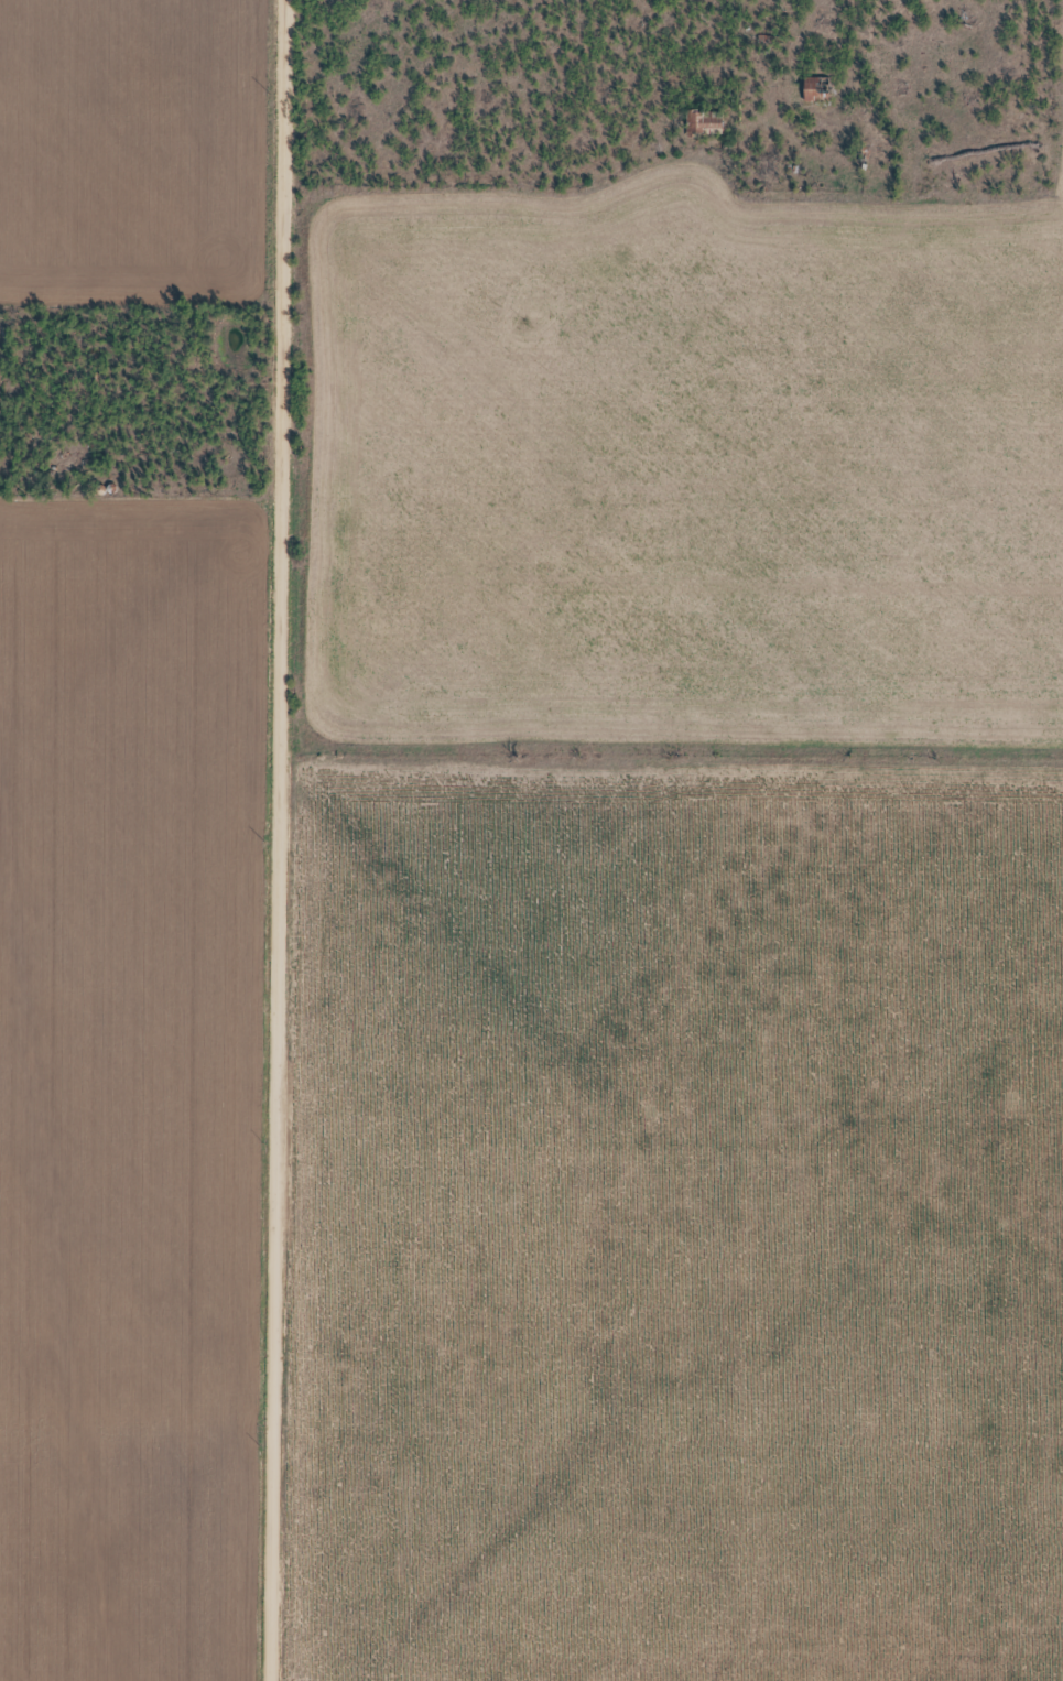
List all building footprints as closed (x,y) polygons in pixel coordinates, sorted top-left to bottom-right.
[(828,77),(803,77),(803,102),(828,101),(828,77)]
